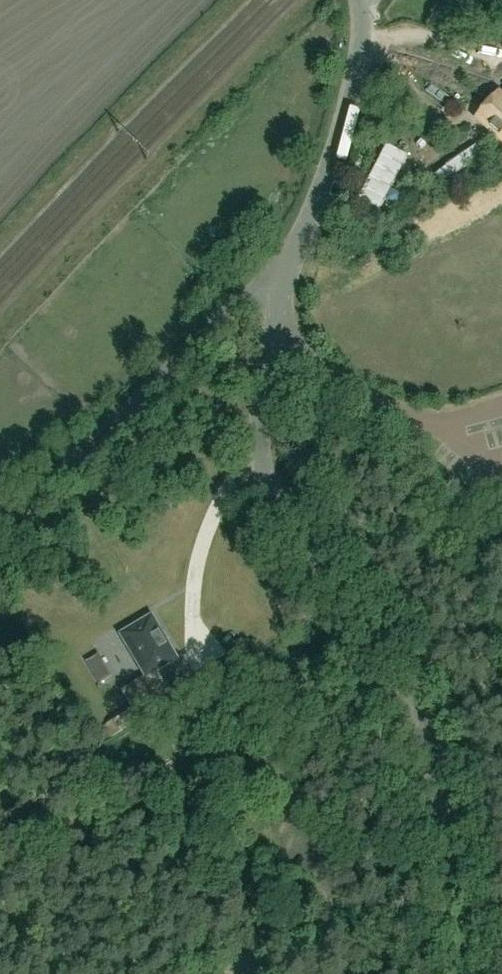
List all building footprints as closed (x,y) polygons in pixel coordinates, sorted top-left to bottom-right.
[(477,120),(501,142),(501,95),(500,93),(477,120)] [(442,159),(457,173),(481,145),(466,131),(442,159)] [(356,183),(379,191),(390,155),(367,148),(356,183)] [(150,616),(120,634),(145,676),(120,691),(131,710),(161,692),(166,689),(156,671),(176,659),(150,616)] [(104,665),(91,673),(97,684),(111,676),(104,665)] [(169,704),(161,692),(131,710),(105,726),(113,739),(169,704)]
